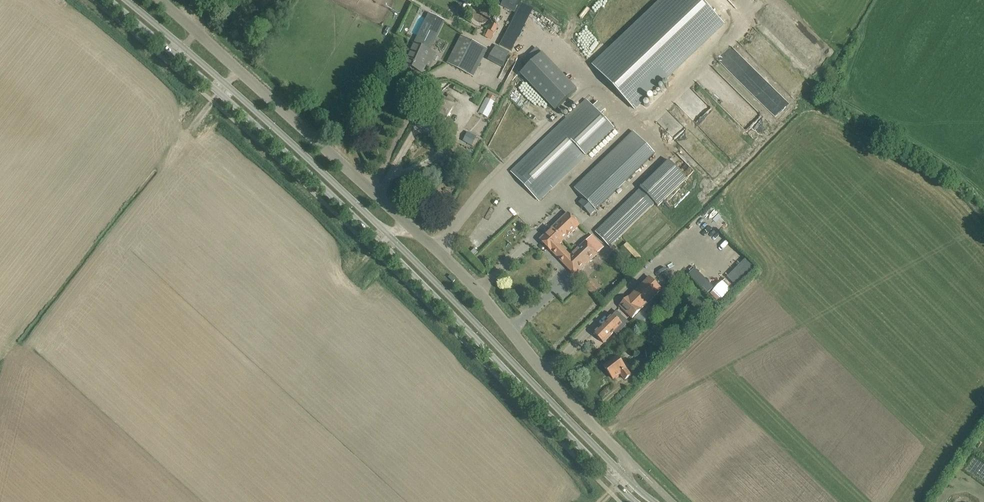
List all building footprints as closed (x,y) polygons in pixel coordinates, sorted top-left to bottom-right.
[(594,66),(635,109),(724,24),(701,0),(663,0),(594,66)] [(442,20),(429,14),(415,42),(422,45),(423,42),(430,46),(440,27),(439,27),(442,20)] [(492,24),(485,37),(491,40),(497,26),(492,24)] [(464,37),(450,65),(465,73),(480,45),(464,37)] [(405,64),(421,72),(427,60),(432,62),(436,53),(415,44),(405,64)] [(509,56),(495,49),(490,59),(504,67),(509,56)] [(553,110),(576,89),(540,52),(518,73),(553,110)] [(574,92),(569,95),(574,102),(584,95),(581,90),(575,94),(574,92)] [(486,97),(478,112),(488,117),(495,102),(493,101),(495,97),(490,94),(488,98),(486,97)] [(433,107),(428,114),(443,123),(448,115),(453,107),(445,102),(436,97),(431,105),(433,107)] [(519,165),(511,172),(528,189),(539,201),(549,191),(586,156),(614,129),(600,114),(605,110),(597,102),(592,106),(586,100),(558,127),(519,165)] [(462,143),(471,147),(476,137),(470,133),(467,138),(465,137),(462,143)] [(579,184),(588,194),(578,203),(590,216),(647,161),(626,138),(579,184)] [(610,247),(654,204),(657,207),(686,179),(669,161),(595,232),(610,247)] [(580,225),(568,213),(540,240),(551,252),(552,252),(560,245),(580,225)] [(591,237),(575,252),(577,255),(579,253),(588,262),(602,249),(604,247),(593,235),(591,237)] [(560,245),(552,252),(569,269),(571,267),(576,273),(588,262),(579,253),(577,255),(575,252),(571,256),(560,245)] [(642,310),(633,319),(639,325),(650,314),(657,307),(654,305),(663,295),(666,298),(682,283),(686,278),(680,273),(676,276),(669,284),(644,312),(642,310)] [(630,296),(619,307),(631,319),(662,290),(662,289),(661,288),(657,284),(649,277),(632,295),(631,295),(630,296)] [(719,302),(734,287),(724,278),(710,293),(719,302)] [(590,292),(595,288),(591,283),(586,288),(590,292)] [(622,324),(613,315),(594,334),(603,343),(622,324)] [(631,375),(617,358),(604,368),(613,379),(620,374),(625,380),(631,375)]
